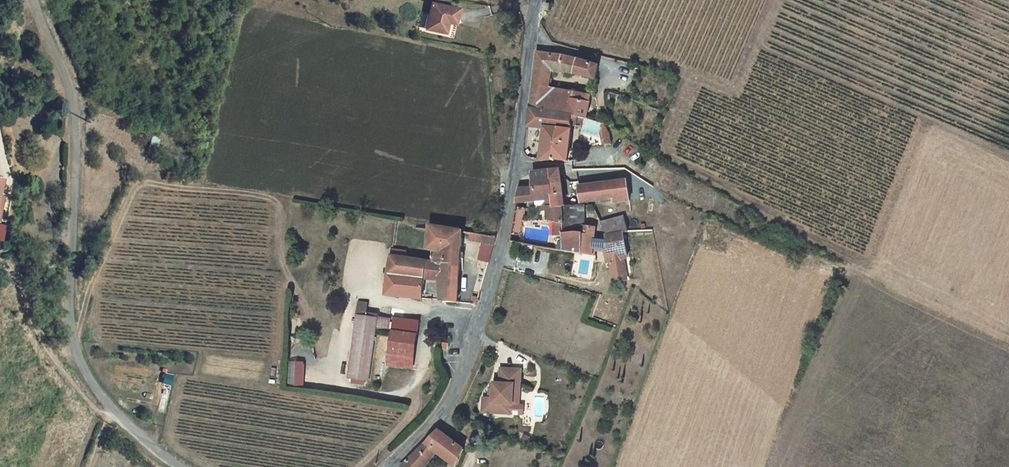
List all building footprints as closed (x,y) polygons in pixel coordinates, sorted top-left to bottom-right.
[(556,0),(544,0),(542,7),(553,11),(557,0),(556,0)] [(450,7),(420,2),(414,31),(422,33),(426,12),(448,16),(450,7)] [(528,107),(582,118),(585,107),(592,108),(594,99),(591,95),(588,95),(587,97),(545,87),(548,69),(592,81),(597,66),(562,55),(537,52),(528,107)] [(571,126),(578,128),(584,118),(582,118),(528,107),(526,124),(542,126),(542,125),(570,131),(571,126)] [(600,121),(584,118),(578,128),(597,131),(601,149),(608,148),(606,133),(600,121)] [(570,131),(542,125),(542,126),(536,159),(546,157),(551,156),(555,156),(559,156),(565,157),(570,131)] [(547,173),(550,210),(559,210),(560,207),(555,171),(547,173)] [(555,241),(556,238),(523,232),(527,204),(543,204),(544,224),(557,226),(559,210),(550,210),(547,173),(529,176),(530,188),(515,189),(505,241),(579,261),(577,241),(555,241)] [(611,207),(627,203),(625,183),(575,189),(577,205),(611,201),(611,207)] [(575,234),(572,210),(559,210),(557,226),(556,238),(555,241),(577,241),(579,261),(593,260),(592,250),(587,251),(585,233),(575,234)] [(607,240),(620,238),(626,237),(623,220),(601,224),(607,240)] [(439,301),(459,303),(467,229),(429,225),(426,251),(434,252),(434,260),(407,257),(408,250),(390,248),(385,296),(424,300),(426,280),(441,282),(439,301)] [(471,232),(470,241),(482,243),(479,260),(492,262),(497,237),(471,232)] [(624,263),(620,238),(607,240),(609,253),(603,254),(605,265),(608,265),(610,281),(623,279),(621,263),(624,263)] [(358,301),(348,378),(369,381),(375,328),(390,330),(391,316),(367,313),(369,302),(358,301)] [(392,317),(388,366),(416,369),(420,320),(392,317)] [(305,386),(305,362),(289,361),(289,386),(305,386)] [(481,396),(481,414),(509,415),(510,405),(522,405),(523,368),(499,367),(499,382),(493,382),(492,397),(481,396)] [(445,425),(407,463),(412,466),(429,466),(445,449),(448,451),(464,464),(470,445),(445,425)] [(429,466),(434,466),(448,451),(445,449),(429,466)]
